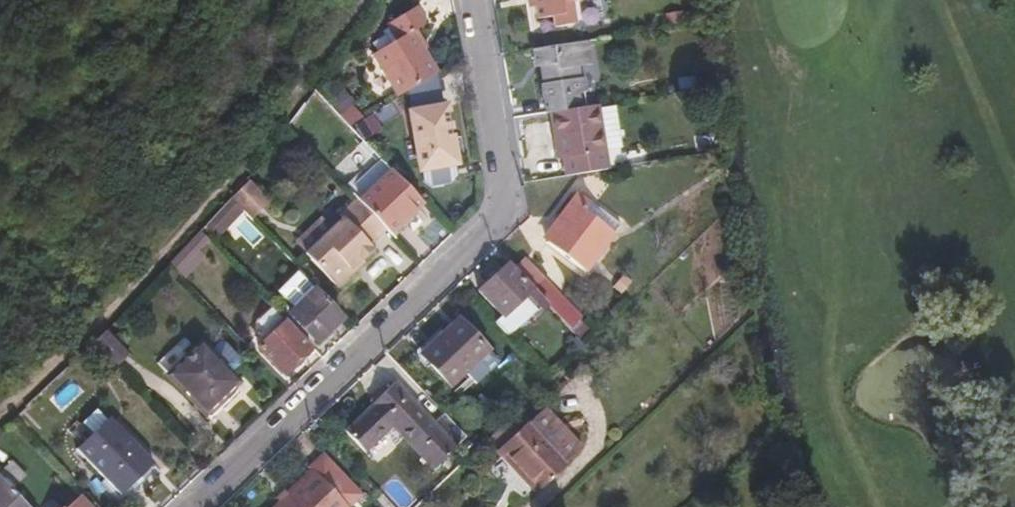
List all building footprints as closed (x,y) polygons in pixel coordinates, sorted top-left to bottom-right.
[(536,22),(549,21),(551,31),(572,29),(569,5),(586,3),(585,0),(533,0),(536,22)] [(378,58),(404,101),(439,79),(424,53),(413,37),(418,34),(427,28),(417,11),(391,27),(401,44),(378,58)] [(413,37),(424,53),(428,50),(418,34),(413,37)] [(543,71),(546,89),(542,91),(546,115),(552,114),(588,108),(585,83),(582,84),(580,69),(591,68),(588,43),(535,50),(536,55),(532,55),(534,65),(539,64),(540,72),(543,71)] [(346,92),(330,102),(346,128),(362,119),(346,92)] [(552,114),(555,141),(560,141),(563,162),(565,177),(609,171),(607,153),(604,136),(619,134),(616,110),(600,112),(600,107),(588,108),(552,114)] [(412,119),(424,182),(430,185),(446,183),(451,175),(450,164),(465,161),(461,137),(451,138),(446,113),(412,119)] [(353,130),(365,141),(379,126),(367,115),(353,130)] [(604,136),(607,153),(622,151),(619,134),(604,136)] [(711,140),(713,149),(722,148),(720,138),(711,140)] [(696,142),(698,152),(713,149),(711,140),(696,142)] [(362,178),(349,191),(384,228),(390,234),(422,203),(390,170),(371,187),(362,178)] [(251,183),(232,199),(241,209),(242,209),(253,220),(270,203),(251,183)] [(546,242),(582,272),(613,237),(583,213),(589,206),(577,197),(556,223),(558,226),(546,242)] [(384,228),(355,198),(338,214),(341,217),(331,227),(304,253),(336,287),(349,274),(349,268),(360,258),(371,247),(368,244),(384,228)] [(232,199),(208,223),(219,233),(241,209),(232,199)] [(295,244),(304,253),(331,227),(322,218),(295,244)] [(202,231),(170,265),(177,272),(208,239),(202,231)] [(349,268),(349,274),(363,261),(360,258),(349,268)] [(511,270),(544,306),(567,330),(579,321),(522,260),(511,270)] [(479,294),(501,317),(493,324),(506,338),(524,322),(522,320),(528,314),(531,318),(544,306),(511,270),(507,265),(479,294)] [(298,304),(289,312),(316,340),(344,315),(322,292),(303,272),(286,289),(298,304)] [(618,274),(610,286),(619,293),(628,281),(618,274)] [(255,330),(264,340),(258,345),(283,372),(310,346),(271,304),(255,322),(255,330)] [(567,330),(585,349),(595,339),(579,321),(567,330)] [(419,357),(448,387),(485,352),(455,322),(419,357)] [(91,346),(99,355),(110,366),(112,368),(122,358),(102,336),(91,346)] [(171,373),(212,418),(224,408),(218,401),(239,380),(231,371),(214,353),(203,342),(171,373)] [(224,343),(214,353),(231,371),(241,361),(241,356),(229,343),(224,343)] [(99,355),(84,370),(94,381),(110,366),(99,355)] [(371,409),(344,435),(362,454),(389,431),(430,473),(464,441),(441,416),(430,426),(392,387),(385,393),(387,396),(371,409)] [(382,391),(367,405),(371,409),(387,396),(385,393),(382,391)] [(496,452),(532,494),(565,463),(526,423),(496,452)] [(89,462),(102,476),(105,479),(119,494),(150,464),(120,431),(89,462)] [(468,446),(460,454),(466,461),(475,453),(468,446)] [(270,506),(351,506),(359,499),(321,458),(308,470),(310,473),(284,497),(286,498),(278,504),(276,502),(270,506)] [(150,464),(119,494),(105,479),(99,485),(119,505),(156,469),(150,464)] [(9,489),(22,478),(11,467),(0,478),(0,479),(9,489)] [(9,489),(0,479),(0,506),(26,506),(9,489)] [(280,493),(273,499),(276,502),(278,504),(286,498),(284,497),(280,493)] [(81,499),(73,506),(89,506),(81,499)]
